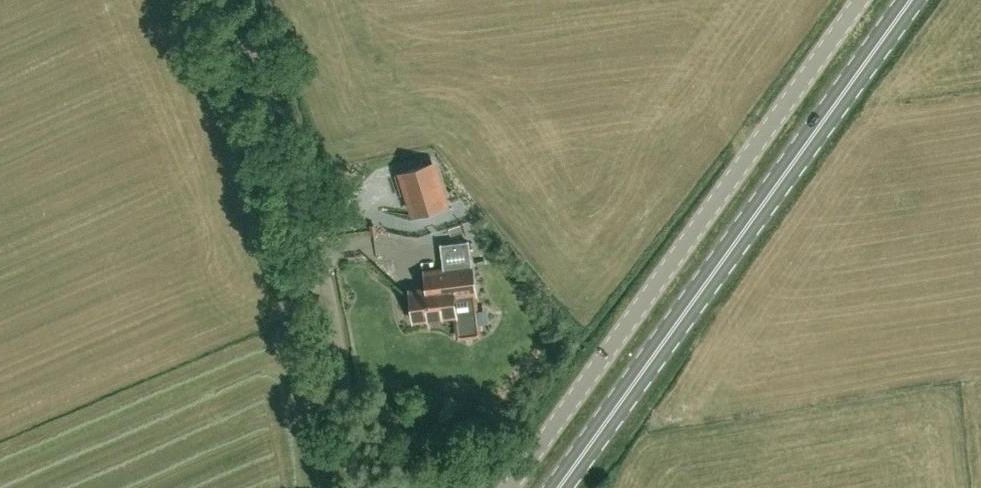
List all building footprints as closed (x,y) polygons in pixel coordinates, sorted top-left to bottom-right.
[(401,174),(414,215),(446,205),(433,164),(401,174)] [(424,289),(410,291),(414,321),(454,316),(472,314),(469,295),(475,294),(471,266),(468,241),(441,245),(444,270),(422,272),(424,289)]
